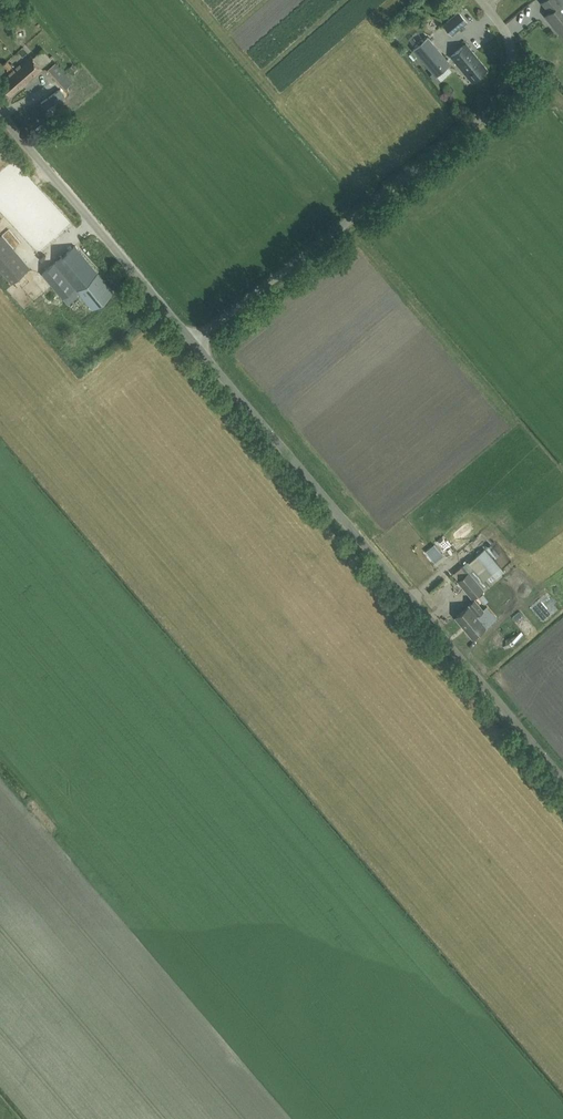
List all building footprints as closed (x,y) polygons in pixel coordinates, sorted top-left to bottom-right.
[(546,15),(555,26),(557,25),(562,32),(562,6),(561,4),(562,2),(562,0),(545,0),(543,1),(551,11),(546,15)] [(452,34),(467,21),(458,11),(443,24),(452,34)] [(402,39),(410,33),(401,20),(392,26),(402,39)] [(496,24),(488,24),(488,34),(496,34),(496,24)] [(427,38),(415,48),(437,74),(449,64),(427,38)] [(472,82),(487,69),(466,43),(450,56),(472,82)] [(12,95),(42,69),(31,56),(1,82),(12,95)] [(7,69),(12,65),(8,61),(3,64),(7,69)] [(70,79),(65,73),(57,81),(62,87),(70,79)] [(29,268),(1,235),(0,236),(0,269),(12,283),(29,268)] [(92,308),(113,291),(75,245),(54,262),(42,272),(63,298),(54,306),(65,320),(82,306),(71,291),(75,288),(92,308)] [(430,547),(426,551),(435,562),(443,555),(434,544),(430,547)] [(489,556),(495,552),(489,545),(483,549),(489,556)] [(470,558),(479,571),(487,565),(479,553),(470,558)] [(470,572),(483,588),(488,584),(475,567),(470,572)] [(472,598),(483,589),(469,571),(458,581),(472,598)] [(473,637),(486,626),(477,614),(483,609),(474,599),(469,604),(470,605),(455,617),(473,637)] [(479,613),(489,627),(500,619),(490,605),(479,613)] [(522,629),(530,635),(535,628),(527,622),(522,629)]
